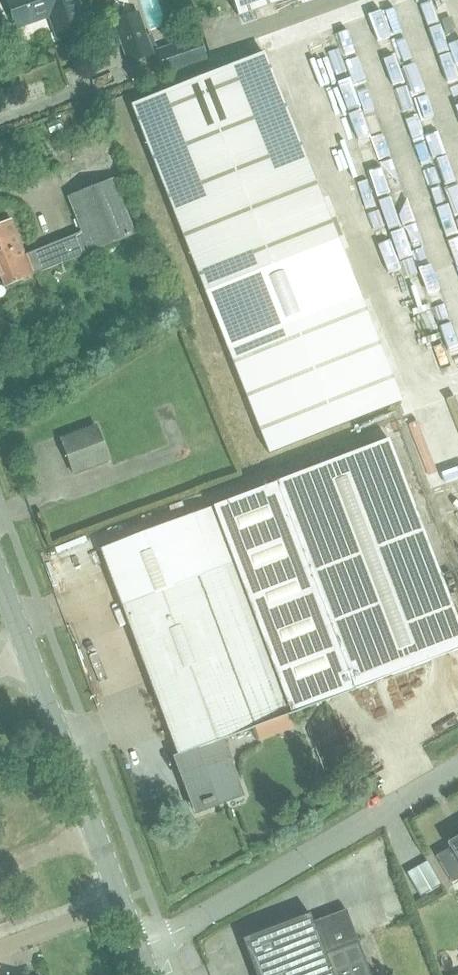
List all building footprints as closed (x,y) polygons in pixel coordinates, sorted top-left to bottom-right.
[(87,29),(77,0),(10,0),(19,26),(54,14),(61,38),(87,29)] [(238,16),(285,0),(233,0),(238,16)] [(142,29),(137,14),(125,18),(116,21),(121,37),(130,63),(139,60),(152,55),(142,29)] [(198,36),(156,51),(165,76),(206,61),(198,36)] [(318,44),(327,69),(350,61),(341,36),(318,44)] [(308,71),(318,68),(313,49),(302,52),(308,71)] [(264,53),(132,105),(269,454),(270,454),(402,402),(278,89),(264,53)] [(334,87),(355,82),(352,68),(330,73),(334,87)] [(313,73),(315,96),(329,95),(327,71),(313,73)] [(0,140),(0,154),(10,150),(6,138),(0,140)] [(2,274),(7,287),(139,235),(117,179),(72,197),(86,232),(17,259),(4,224),(0,225),(0,275),(2,274)] [(155,265),(139,269),(142,281),(158,277),(155,265)] [(64,438),(77,473),(113,460),(99,425),(64,438)] [(224,738),(294,715),(323,703),(356,691),(457,651),(457,621),(389,440),(275,483),(276,484),(246,496),(104,549),(180,754),(224,738)] [(224,738),(180,754),(191,785),(187,787),(194,806),(225,795),(227,799),(242,793),(230,762),(233,761),(224,738)] [(448,843),(450,847),(436,856),(452,883),(457,880),(457,837),(448,843)] [(427,860),(407,872),(421,897),(441,885),(427,860)] [(242,940),(255,974),(371,974),(346,909),(329,916),(313,922),(310,914),(242,940)]
